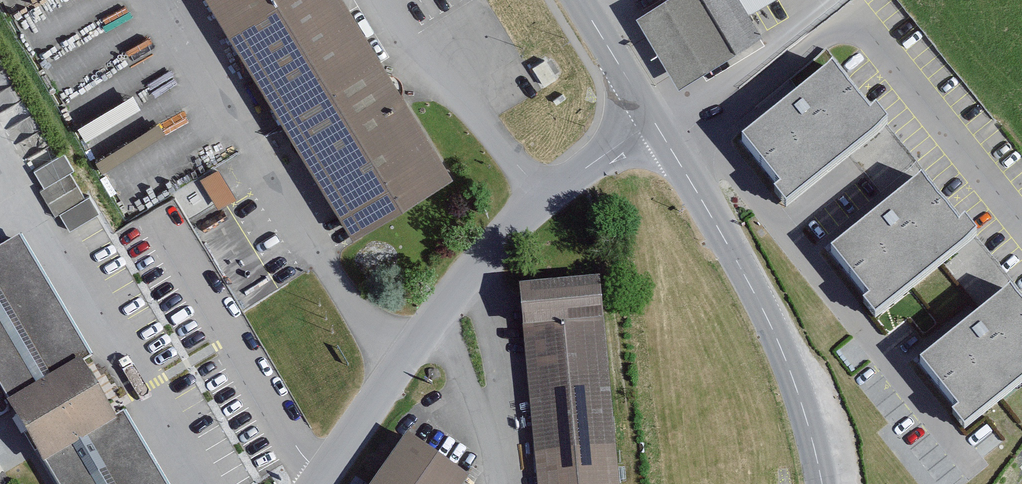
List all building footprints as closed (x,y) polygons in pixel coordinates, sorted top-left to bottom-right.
[(355,235),(459,176),(351,0),(209,0),(355,235)] [(661,3),(704,75),(762,40),(747,14),(770,0),(666,0),(661,3)] [(704,75),(661,3),(634,19),(677,91),(704,75)] [(834,65),(735,142),(784,204),(883,127),(834,65)] [(40,156),(41,197),(77,196),(76,156),(40,156)] [(202,171),(214,202),(235,194),(224,163),(202,171)] [(922,180),(829,252),(880,318),(973,246),(922,180)] [(0,253),(0,386),(60,483),(166,483),(19,242),(0,253)] [(525,289),(544,483),(624,483),(605,281),(525,289)] [(917,366),(968,432),(1021,391),(1021,310),(1010,294),(917,366)] [(413,438),(380,483),(471,483),(474,480),(413,438)]
